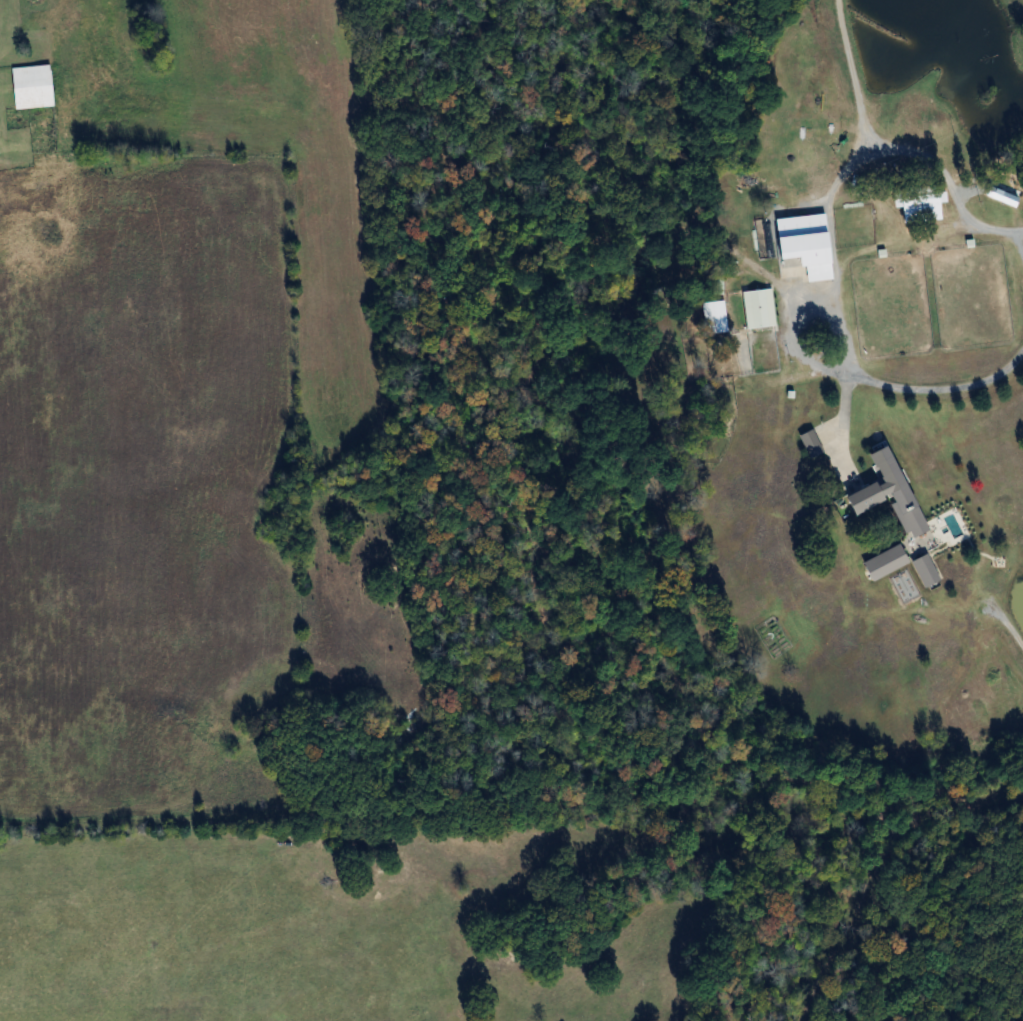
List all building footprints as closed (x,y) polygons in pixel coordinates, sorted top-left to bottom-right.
[(9,69),(11,110),(51,108),(48,67),(9,69)] [(938,221),(935,195),(898,200),(901,225),(938,221)] [(794,206),(785,206),(785,233),(794,233),(794,206)] [(803,284),(829,282),(826,234),(770,238),(771,262),(791,261),(792,270),(802,269),(803,284)] [(740,293),(744,331),(773,328),(770,291),(740,293)] [(705,304),(705,334),(724,334),(724,304),(705,304)] [(863,453),(875,484),(840,497),(847,516),(886,501),(891,514),(896,512),(907,540),(921,535),(887,445),(863,453)] [(860,564),(869,583),(905,566),(897,547),(860,564)] [(908,563),(922,590),(937,582),(924,556),(908,563)]
